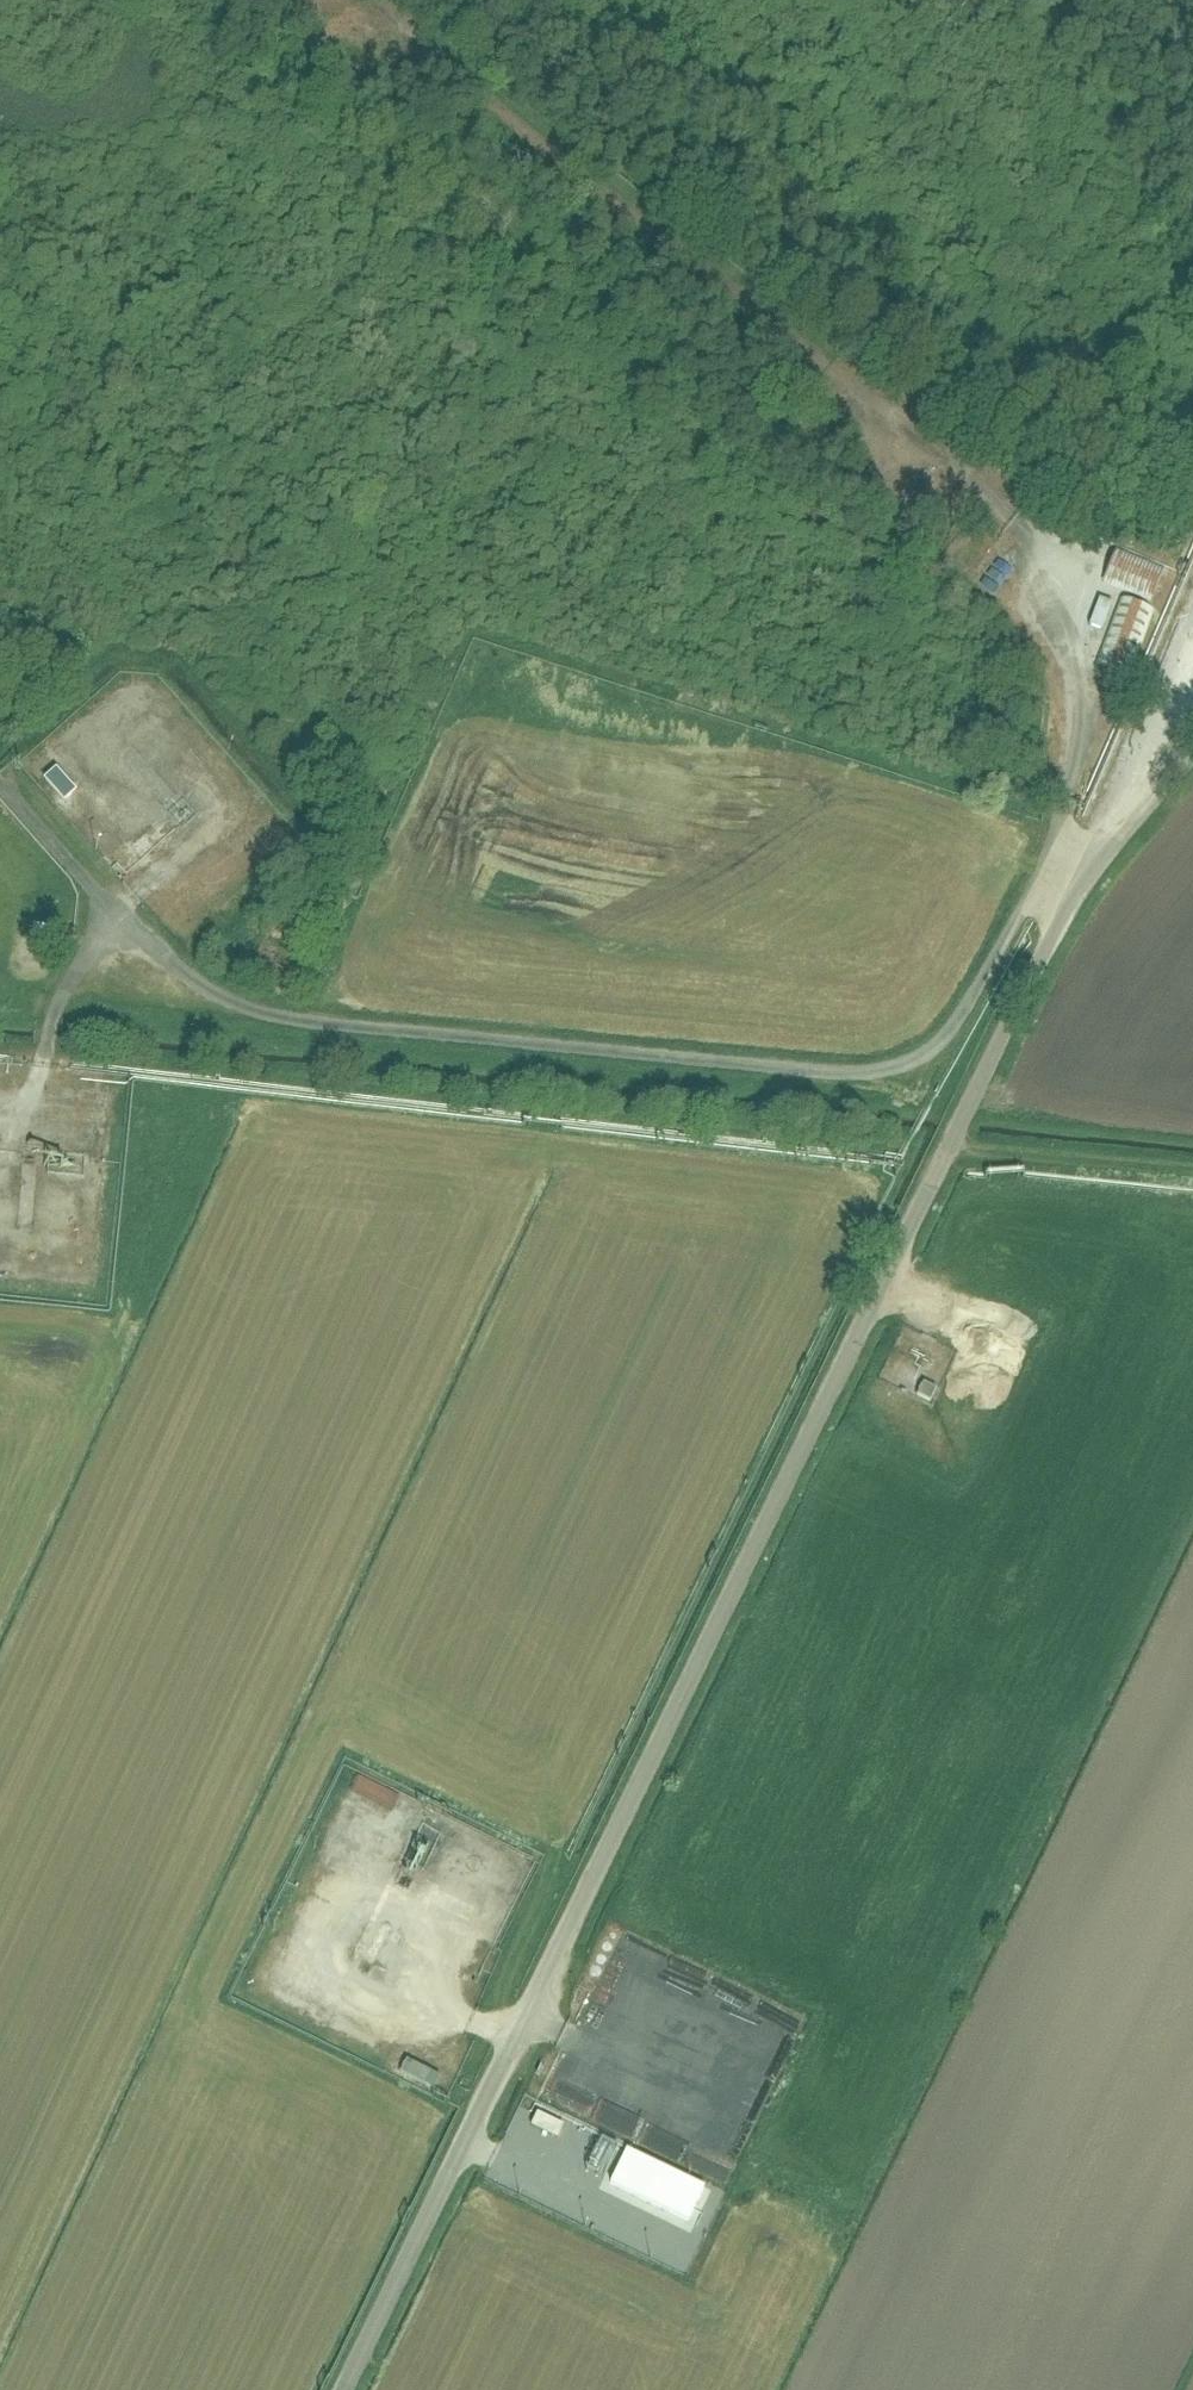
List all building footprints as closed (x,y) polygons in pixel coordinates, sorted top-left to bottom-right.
[(1128,662),(1162,567),(1100,545),(1088,578),(1119,589),(1096,651),(1128,662)] [(45,786),(64,808),(74,799),(55,777),(45,786)]
